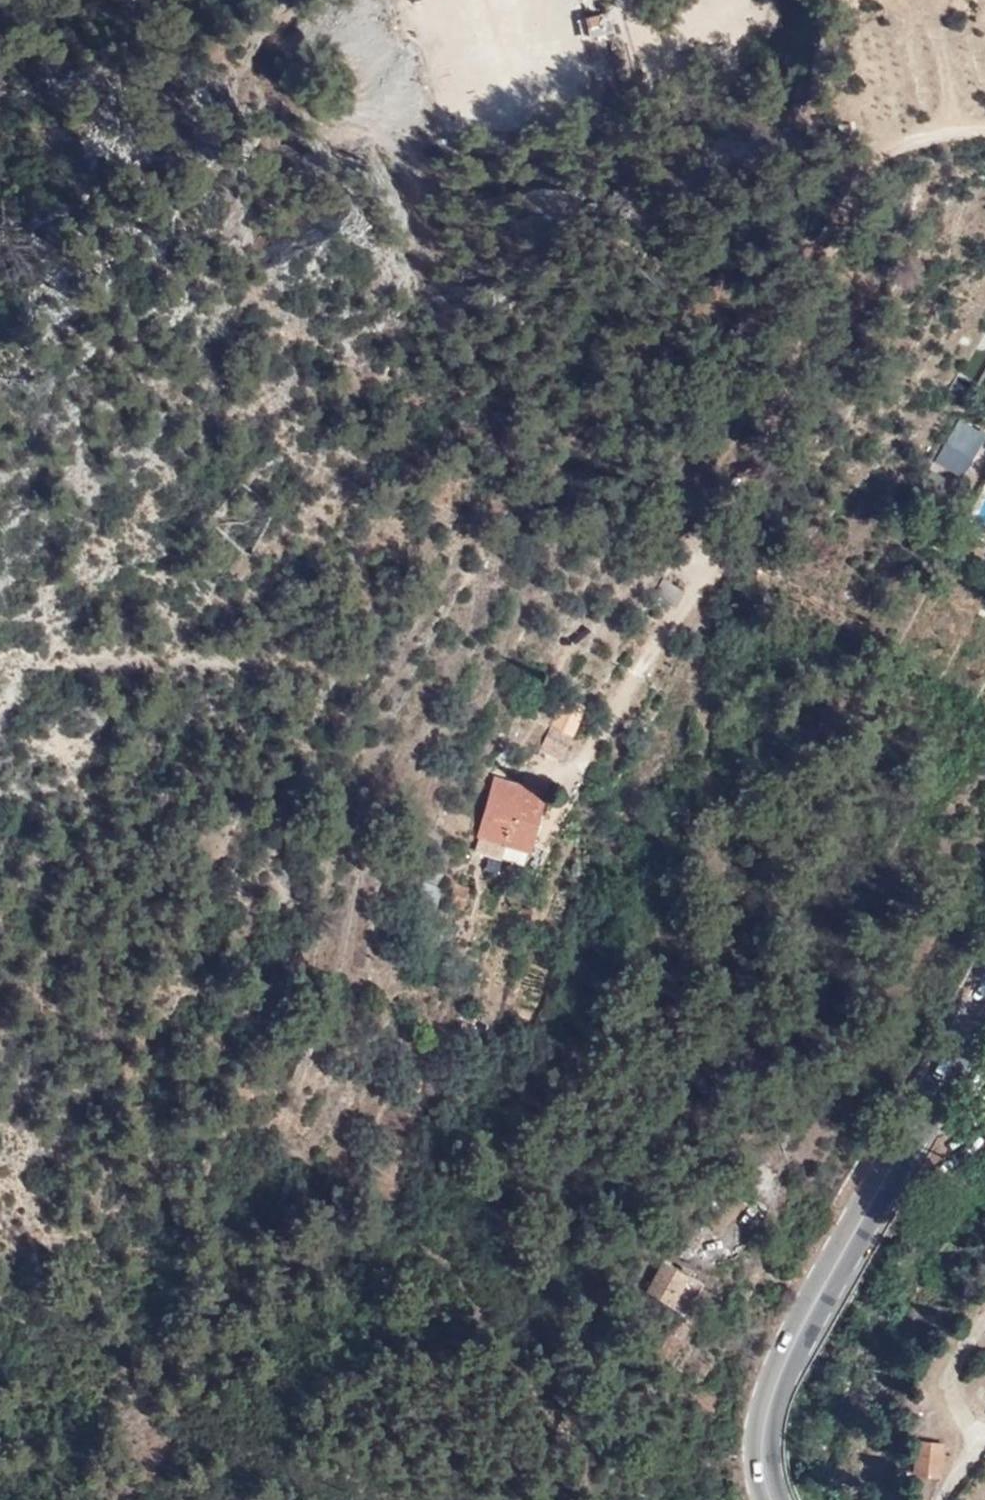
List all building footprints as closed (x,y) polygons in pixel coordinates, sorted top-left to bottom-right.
[(603,16),(580,21),(584,39),(607,35),(603,16)] [(984,437),(984,431),(961,416),(933,458),(960,476),(984,437)] [(532,731),(550,747),(570,727),(553,710),(532,731)] [(480,830),(519,846),(540,794),(503,777),(480,830)] [(660,1258),(648,1289),(681,1306),(696,1271),(660,1258)] [(952,1433),(925,1434),(924,1466),(951,1467),(952,1433)]
